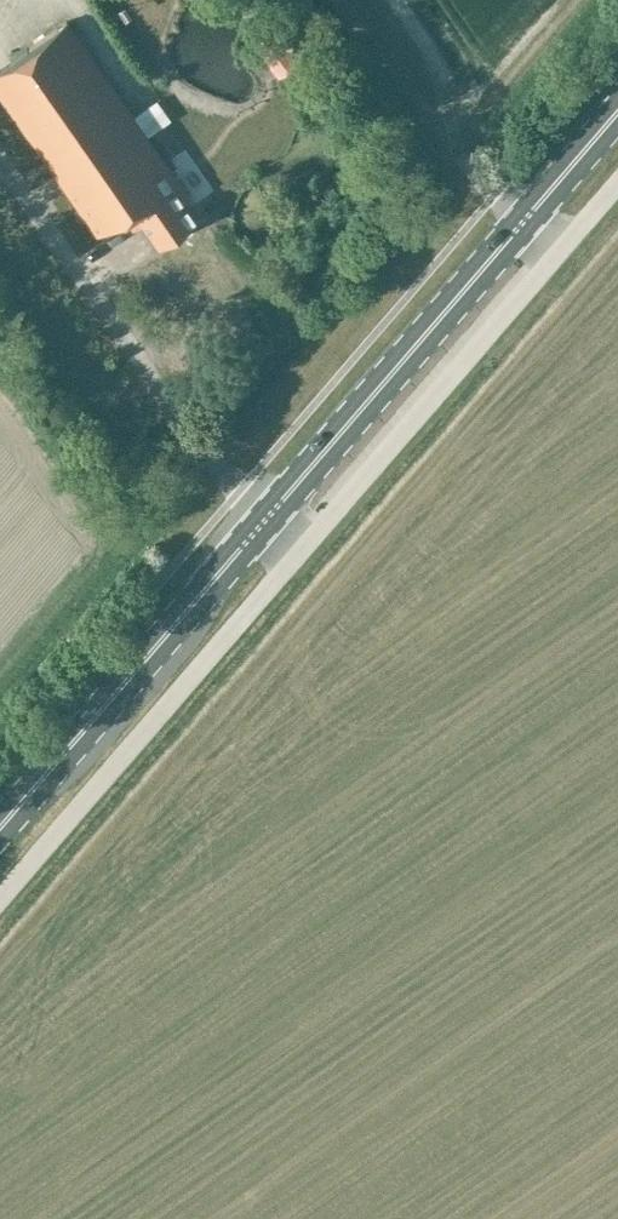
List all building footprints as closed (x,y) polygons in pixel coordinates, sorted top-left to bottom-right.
[(193,195),(69,19),(0,67),(0,87),(101,232),(135,208),(162,244),(199,218),(186,200),(193,195)] [(281,28),(256,47),(279,77),(304,59),(281,28)]
